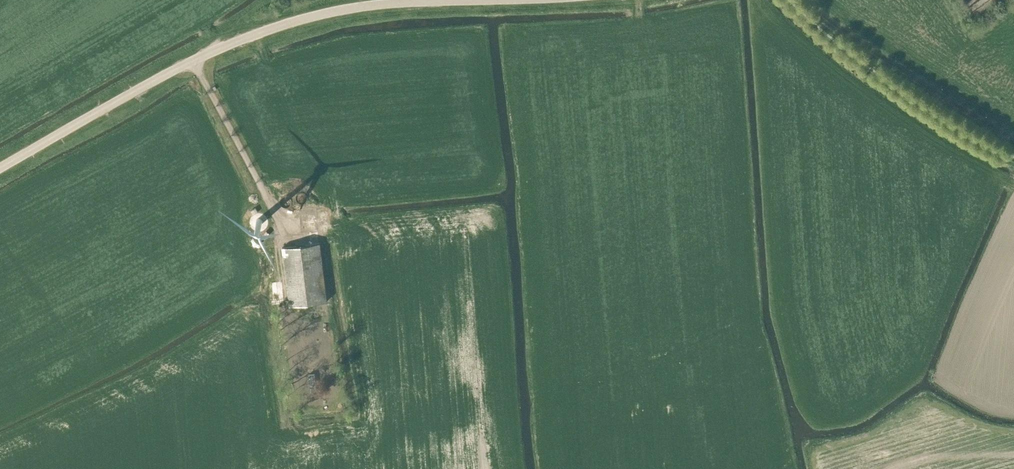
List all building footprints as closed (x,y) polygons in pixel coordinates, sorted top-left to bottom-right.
[(282,247),(290,305),(327,300),(320,242),(282,247)] [(272,282),(273,299),(283,298),(282,281),(272,282)]
